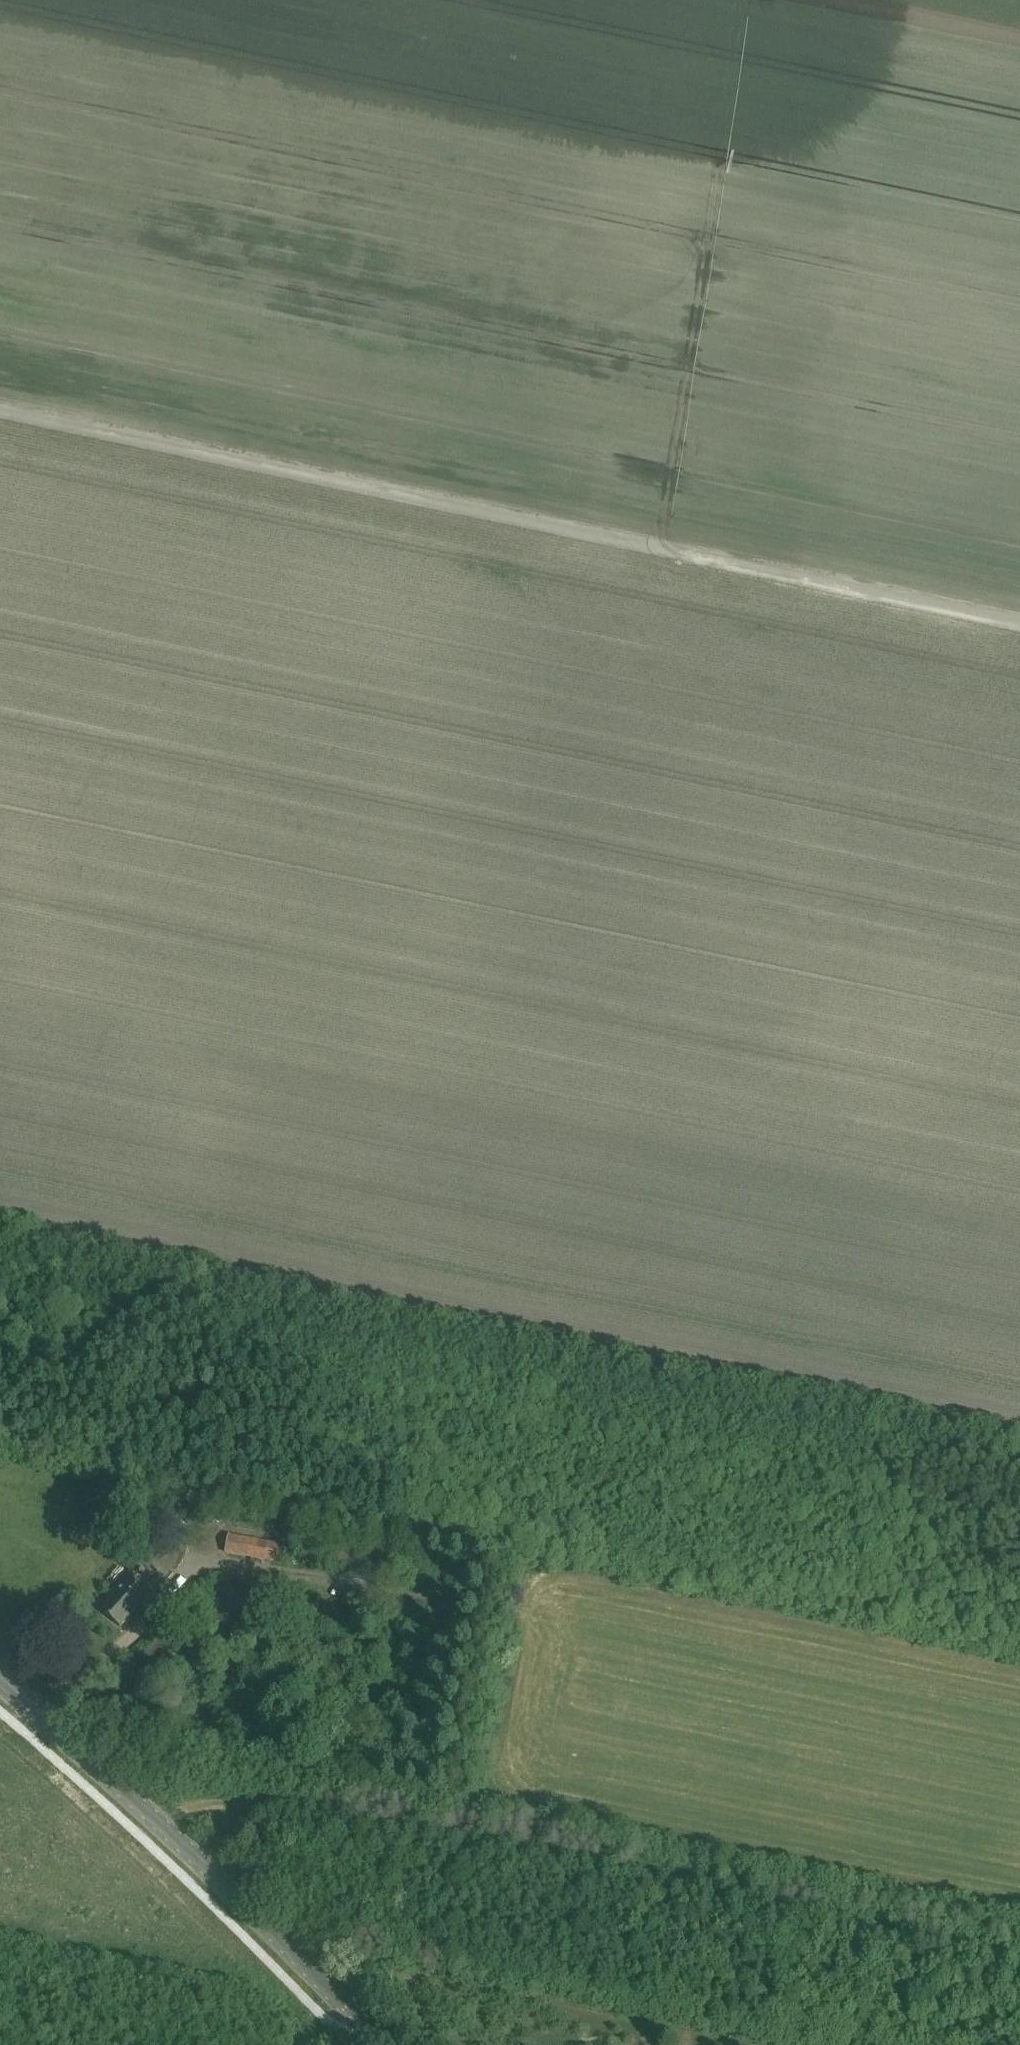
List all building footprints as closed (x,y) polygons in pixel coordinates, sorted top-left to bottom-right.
[(282,1565),(286,1547),(228,1536),(225,1554),(282,1565)] [(143,1605),(155,1591),(132,1571),(108,1597),(111,1599),(102,1610),(121,1626),(140,1603),(143,1605)] [(240,1627),(243,1612),(246,1596),(217,1591),(212,1621),(240,1627)] [(255,1591),(250,1591),(246,1612),(288,1620),(291,1598),(255,1591)]
